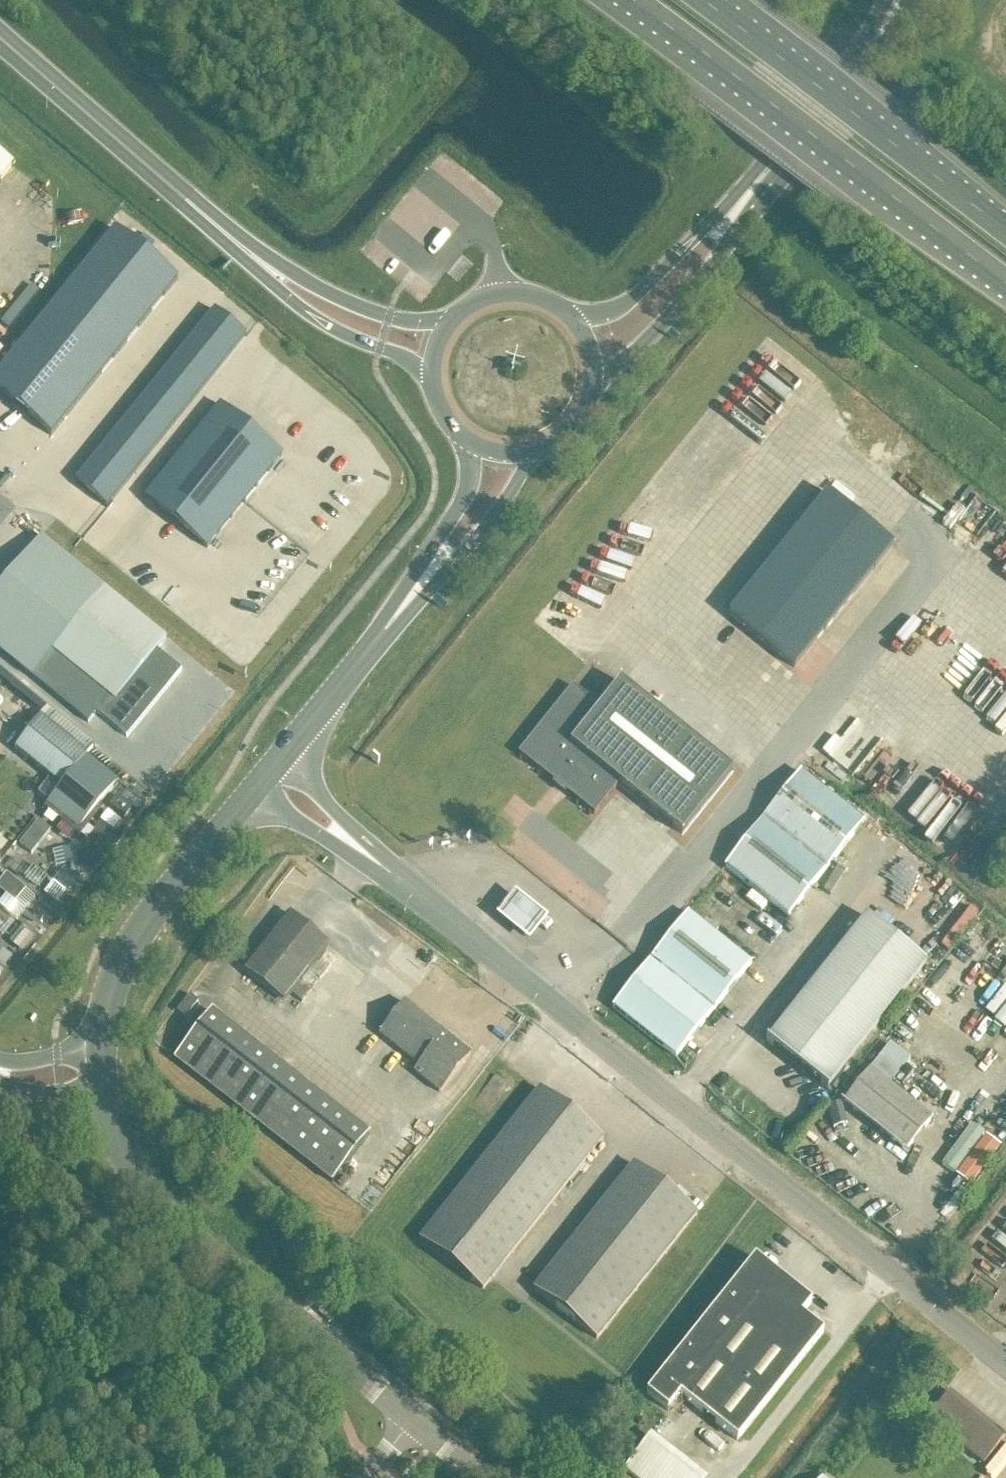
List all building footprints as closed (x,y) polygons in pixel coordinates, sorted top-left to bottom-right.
[(13,169),(0,158),(0,185),(13,169)] [(0,374),(0,397),(51,439),(177,283),(115,232),(0,374)] [(75,484),(107,510),(246,339),(214,313),(75,484)] [(220,408),(145,501),(207,551),(282,458),(220,408)] [(827,495),(730,617),(819,689),(841,662),(818,643),(893,549),(827,495)] [(0,591),(0,654),(88,726),(96,715),(127,740),(182,673),(157,653),(166,642),(41,540),(0,591)] [(934,682),(955,696),(985,651),(963,637),(934,682)] [(620,684),(598,712),(573,692),(574,690),(572,689),(553,713),(556,714),(536,738),(534,737),(518,757),(545,778),(547,776),(577,800),(575,802),(594,818),(619,787),(682,838),(733,775),(620,684)] [(117,784),(86,759),(88,758),(40,719),(15,751),(61,789),(46,806),(78,832),(82,827),(80,826),(99,803),(101,804),(117,784)] [(870,733),(851,769),(873,781),(893,746),(870,733)] [(801,774),(763,822),(826,872),(864,825),(801,774)] [(763,822),(725,869),(788,920),(826,872),(763,822)] [(7,877),(0,885),(0,893),(15,905),(25,893),(7,877)] [(546,915),(513,889),(494,912),(527,939),(546,915)] [(688,915),(651,962),(714,1013),(752,966),(688,915)] [(766,1044),(798,1069),(828,1093),(829,1092),(828,1091),(927,967),(867,919),(768,1044),(767,1043),(766,1044)] [(279,1003),(325,946),(293,920),(247,977),(279,1003)] [(957,951),(925,994),(960,1020),(970,1006),(972,1008),(994,978),(957,951)] [(995,969),(1000,972),(1005,968),(1005,952),(995,969)] [(651,962),(613,1009),(677,1060),(714,1013),(651,962)] [(981,1005),(991,1013),(1005,993),(1005,980),(1002,977),(981,1005)] [(190,997),(177,1014),(186,1020),(199,1004),(190,997)] [(996,1015),(1002,1024),(1005,1022),(1005,999),(996,1015)] [(441,1095),(461,1069),(471,1057),(404,1004),(379,1036),(420,1068),(415,1074),(441,1095)] [(975,1007),(958,1039),(970,1045),(988,1013),(975,1007)] [(896,1038),(926,1062),(947,1036),(916,1012),(896,1038)] [(238,1110),(275,1063),(212,1013),(175,1061),(238,1110)] [(997,1041),(1005,1047),(1005,1029),(997,1041)] [(906,1156),(933,1123),(890,1089),(911,1064),(890,1047),(843,1105),(906,1156)] [(976,1091),(984,1099),(1002,1083),(994,1074),(976,1091)] [(996,1101),(1005,1107),(1005,1086),(996,1101)] [(604,1140),(541,1091),(421,1242),(484,1291),(513,1255),(524,1264),(543,1239),(532,1231),(604,1140)] [(1003,1142),(1005,1138),(1005,1125),(987,1113),(979,1125),(1003,1142)] [(903,1174),(912,1162),(878,1133),(868,1145),(903,1174)] [(959,1150),(931,1187),(948,1200),(976,1162),(959,1150)] [(597,1342),(696,1217),(635,1165),(534,1291),(597,1342)] [(732,1348),(688,1404),(737,1444),(823,1336),(802,1318),(812,1306),(755,1261),(703,1325),(732,1348)] [(703,1325),(647,1397),(669,1413),(680,1398),(688,1404),(732,1348),(703,1325)] [(983,1467),(1005,1440),(950,1396),(928,1423),(983,1467)] [(641,1477),(713,1477),(714,1476),(656,1433),(629,1470),(641,1477)]
